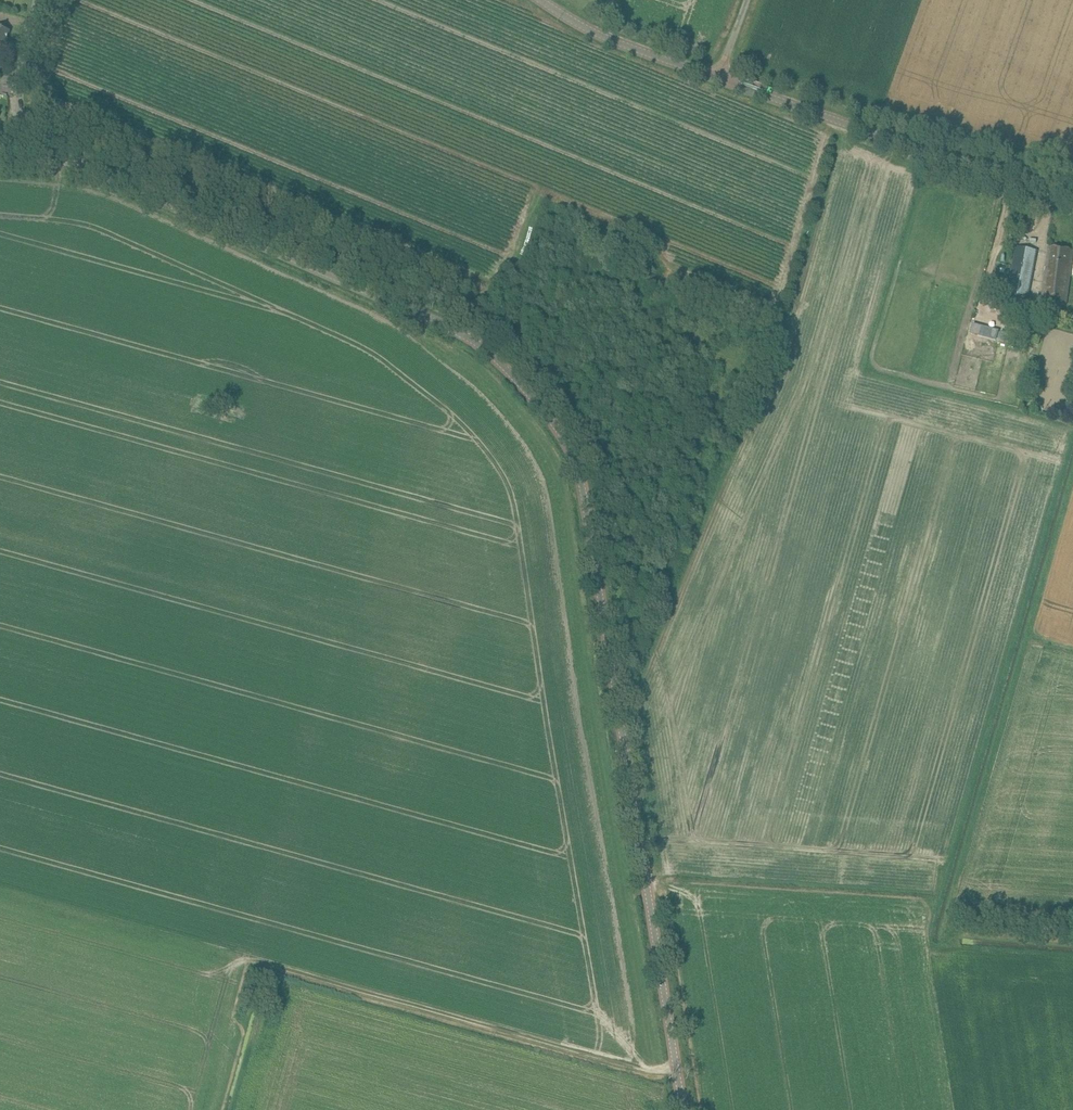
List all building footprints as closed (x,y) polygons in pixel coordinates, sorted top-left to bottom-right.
[(0,29),(0,47),(4,48),(9,31),(0,29)] [(1049,246),(1040,301),(1064,305),(1072,252),(1072,251),(1049,246)] [(1003,310),(1024,314),(1037,252),(1016,247),(1003,310)] [(973,324),(971,333),(996,340),(999,331),(973,324)]
